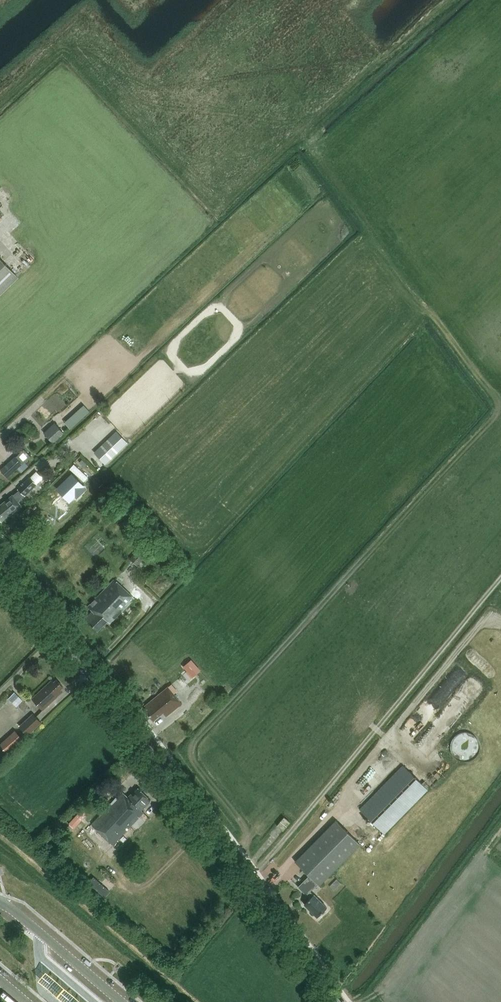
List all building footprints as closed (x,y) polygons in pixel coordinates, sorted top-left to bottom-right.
[(18,277),(0,259),(0,294),(18,277)] [(83,404),(65,420),(71,427),(89,411),(83,404)] [(54,422),(43,432),(53,442),(64,432),(54,422)] [(112,436),(95,452),(106,464),(123,447),(112,436)] [(15,456),(0,469),(8,478),(14,472),(17,475),(28,465),(25,462),(31,456),(24,449),(16,457),(15,456)] [(88,477),(74,464),(69,468),(83,481),(88,477)] [(72,475),(58,489),(70,501),(79,492),(80,494),(86,489),(72,475)] [(26,496),(38,485),(30,477),(18,488),(20,490),(13,495),(0,506),(0,519),(1,520),(3,518),(5,520),(22,506),(19,502),(26,496)] [(138,566),(150,554),(143,547),(131,559),(138,566)] [(108,621),(110,624),(135,598),(115,580),(88,607),(93,611),(86,619),(98,631),(108,621)] [(192,660),(184,666),(188,672),(196,665),(192,660)] [(464,678),(465,670),(457,669),(455,676),(464,678)] [(454,701),(464,710),(484,689),(474,679),(454,701)] [(52,680),(32,699),(43,710),(63,692),(61,689),(63,687),(57,680),(54,682),(52,680)] [(182,704),(172,691),(175,689),(172,685),(169,688),(168,687),(146,706),(148,709),(146,711),(154,721),(164,713),(166,716),(182,704)] [(41,722),(32,713),(19,726),(27,735),(41,722)] [(16,730),(0,744),(9,754),(25,740),(16,730)] [(473,749),(478,738),(464,731),(458,744),(465,747),(466,746),(473,749)] [(360,810),(384,833),(427,789),(404,766),(360,810)] [(117,797),(92,824),(113,845),(144,813),(141,810),(151,800),(138,788),(132,795),(131,794),(128,797),(123,793),(118,798),(117,797)] [(283,831),(290,822),(284,817),(277,826),(283,831)] [(336,820),(295,862),(309,876),(298,887),(307,895),(307,894),(311,898),(304,904),(318,917),(327,908),(314,894),(314,895),(310,891),(312,889),(313,890),(318,884),(319,886),(360,844),(336,820)] [(341,884),(336,879),(329,886),(334,891),(341,884)]
